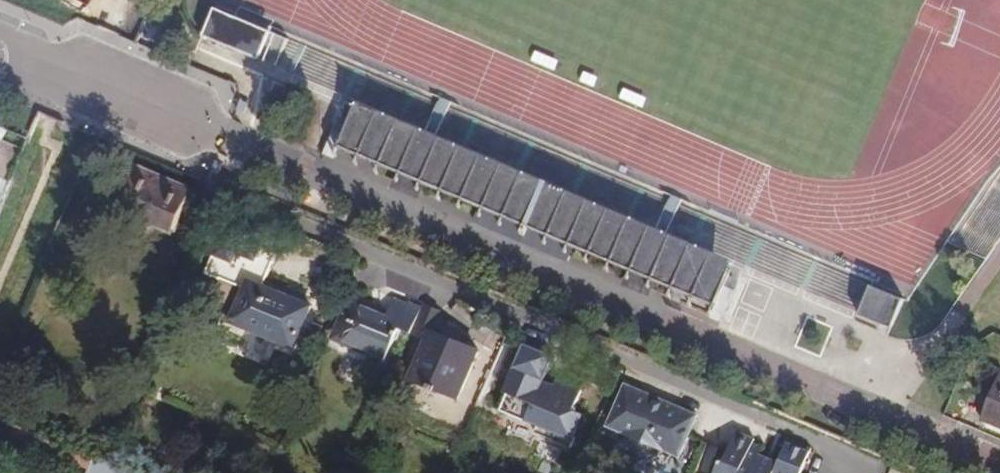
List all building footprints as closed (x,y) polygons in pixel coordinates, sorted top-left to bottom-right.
[(276,60),(427,125),(441,95),(221,0),(219,0),(214,11),(283,41),(276,60)] [(214,11),(211,10),(199,35),(273,67),(276,60),(283,41),(214,11)] [(344,95),(324,140),(336,145),(393,170),(421,182),(475,205),(468,219),(561,260),(568,245),(622,268),(649,280),(706,305),(716,309),(735,264),(344,95)] [(659,224),(672,194),(454,99),(439,129),(659,224)] [(242,113),(246,103),(239,100),(235,110),(242,113)] [(0,126),(0,187),(22,135),(0,126)] [(336,145),(324,140),(319,152),(330,157),(336,145)] [(210,170),(217,172),(222,160),(215,157),(210,170)] [(120,204),(175,227),(191,189),(136,166),(131,177),(120,172),(111,193),(122,198),(120,204)] [(952,238),(988,256),(999,237),(999,167),(952,238)] [(421,182),(393,170),(386,186),(414,198),(421,182)] [(908,295),(684,199),(671,229),(895,325),(908,295)] [(206,272),(221,278),(211,300),(215,302),(210,312),(291,348),(309,306),(298,301),(301,294),(268,279),(278,256),(263,249),(265,243),(226,227),(206,272)] [(649,280),(622,268),(616,284),(643,295),(649,280)] [(361,350),(389,362),(414,304),(404,299),(396,295),(395,295),(387,313),(386,316),(354,303),(348,316),(347,318),(344,317),(335,339),(361,350)] [(716,309),(706,305),(701,316),(711,321),(716,309)] [(985,362),(974,388),(992,396),(982,420),(999,427),(999,368),(985,362)] [(530,389),(505,379),(473,364),(473,365),(472,365),(458,398),(483,409),(515,423),(530,389),(529,389),(530,389)] [(695,414),(623,384),(606,423),(677,453),(695,414)] [(777,463),(757,454),(760,446),(752,442),(754,439),(736,432),(723,460),(720,459),(714,472),(773,472),(777,463)] [(810,451),(787,441),(777,463),(773,472),(800,472),(810,451)] [(107,462),(97,458),(92,470),(91,472),(133,472),(107,462)]
